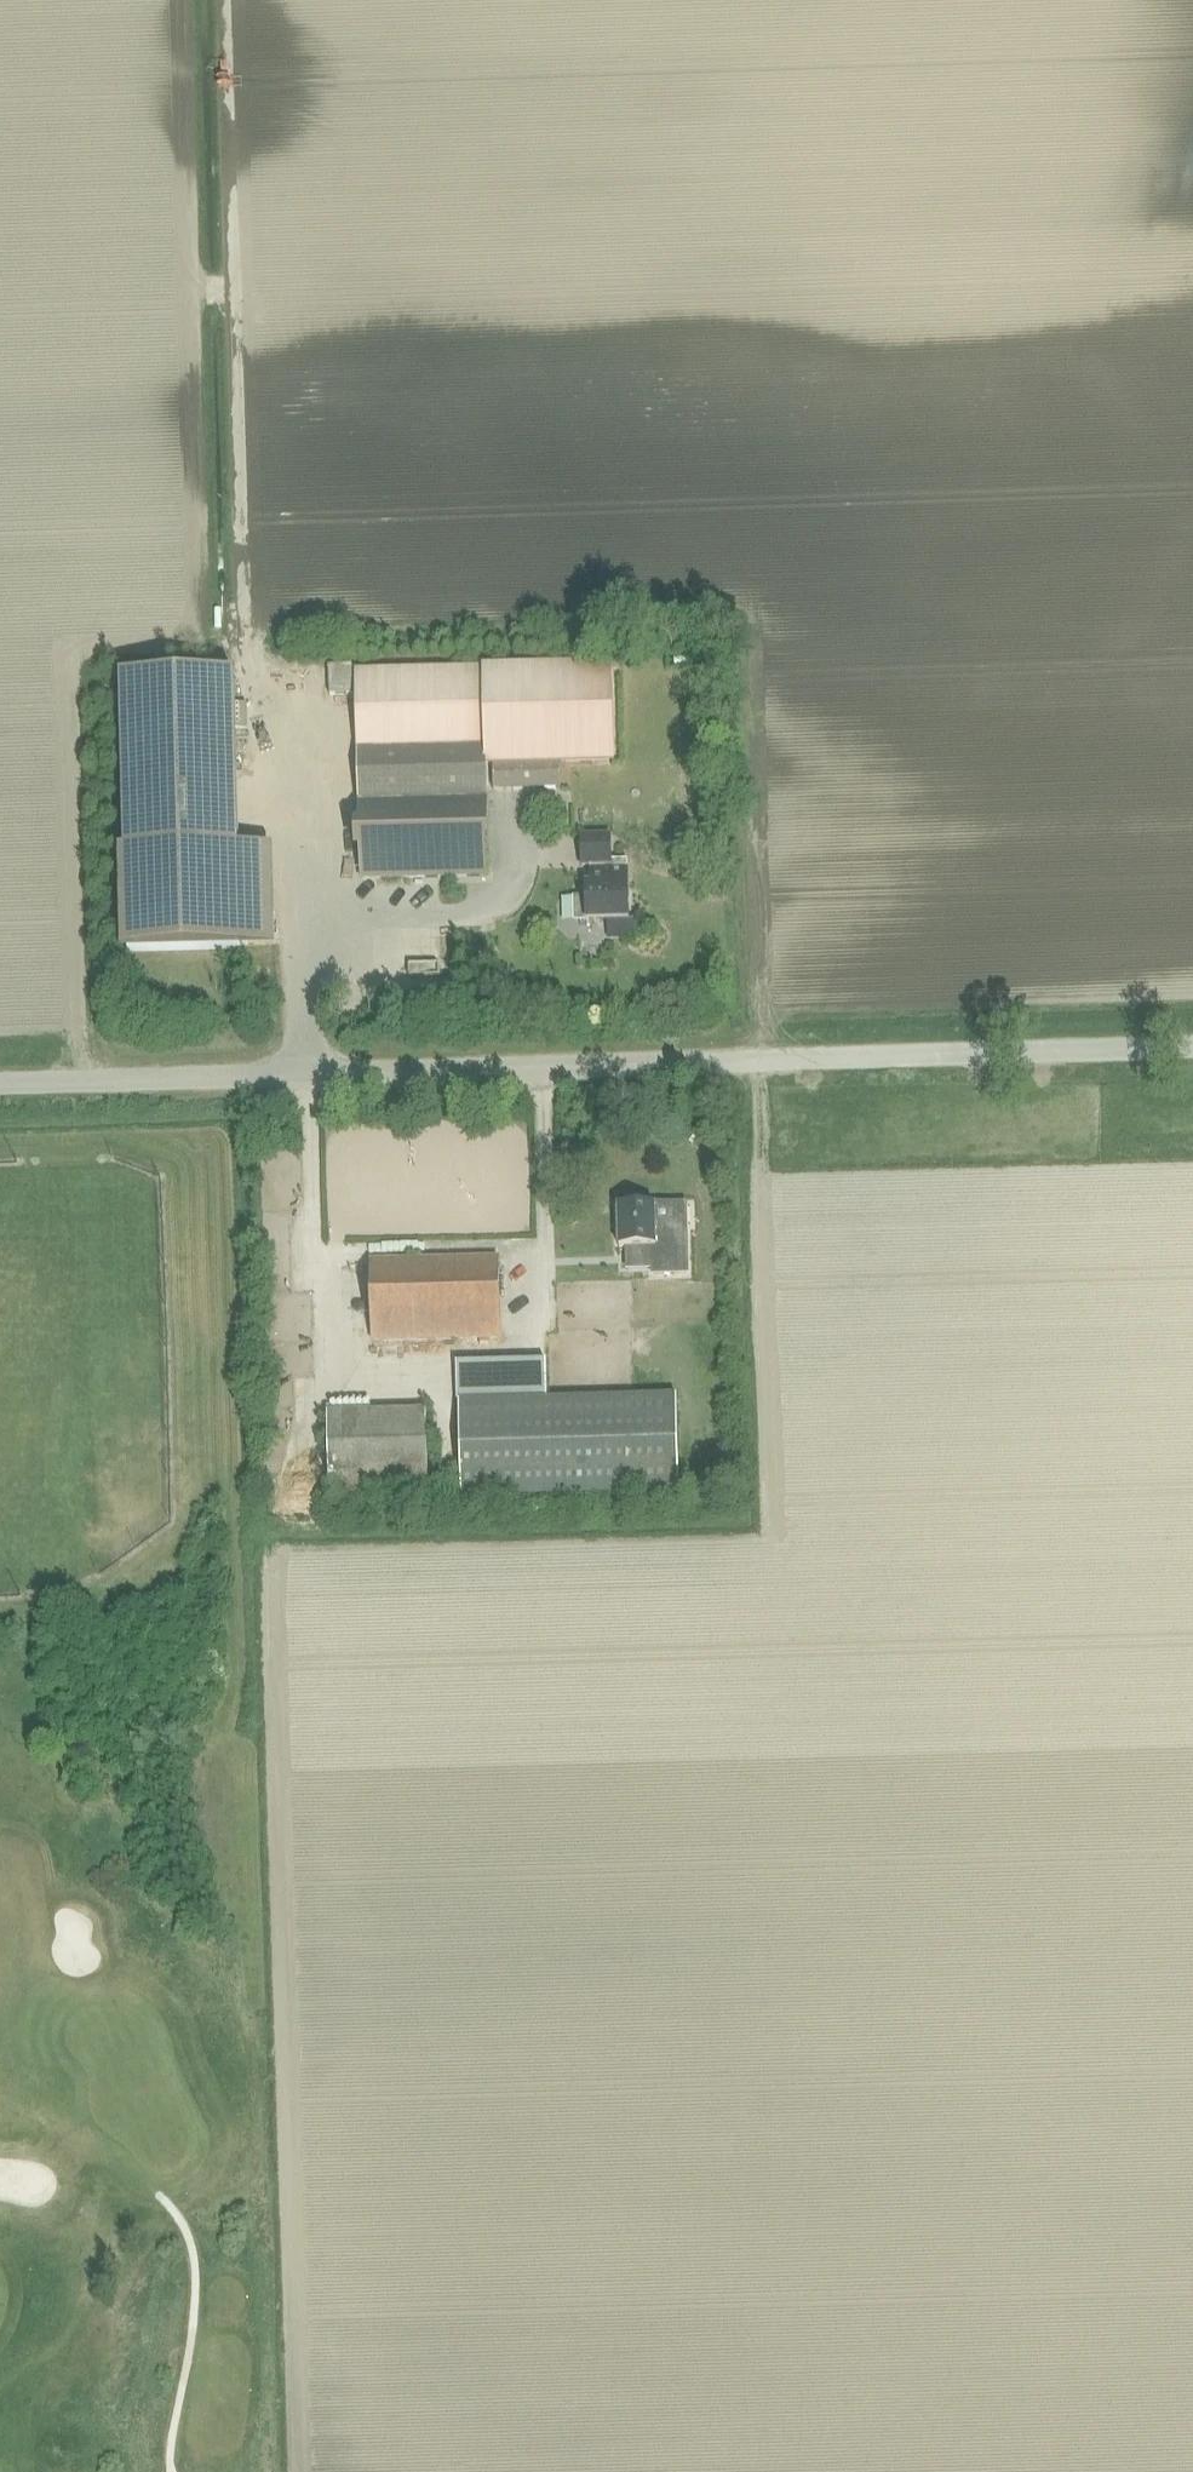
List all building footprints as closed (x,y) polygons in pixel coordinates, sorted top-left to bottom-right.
[(356,666),(361,880),(488,877),(486,765),(492,765),(559,764),(614,763),(612,661),(356,666)] [(239,949),(237,851),(235,730),(247,730),(247,705),(235,705),(234,681),(121,683),(124,852),(118,853),(121,952),(239,949)] [(560,789),(559,764),(492,765),(493,791),(560,789)] [(626,861),(609,862),(609,838),(580,838),(580,868),(590,867),(590,887),(585,887),(585,899),(579,900),(573,906),(573,917),(580,923),(586,923),(586,924),(630,923),(628,869),(627,869),(626,861)] [(654,1244),(674,1243),(674,1228),(654,1228),(653,1207),(617,1208),(618,1250),(654,1249),(654,1244)] [(371,1342),(500,1339),(498,1259),(370,1262),(371,1342)] [(549,1362),(459,1364),(460,1400),(549,1398),(549,1362)] [(461,1402),(463,1500),(682,1494),(679,1397),(461,1402)] [(327,1415),(329,1501),(427,1499),(425,1413),(327,1415)]
